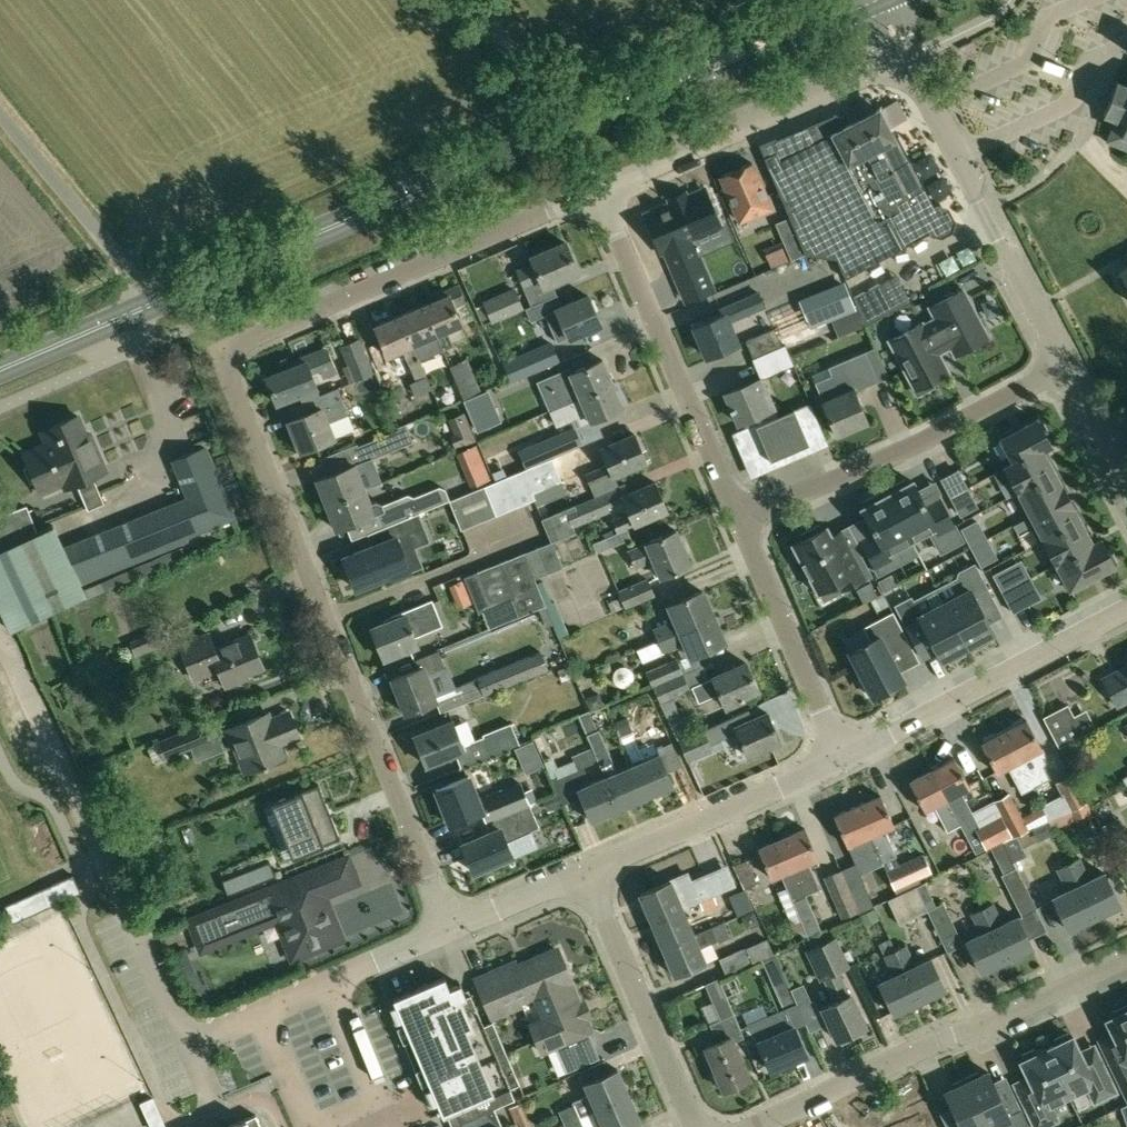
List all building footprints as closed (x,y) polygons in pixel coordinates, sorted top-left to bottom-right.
[(1116,80),(1103,113),(1115,118),(1106,140),(1126,149),(1126,85),(1116,80)] [(776,152),(765,156),(764,157),(789,217),(805,254),(836,259),(845,278),(933,231),(941,233),(949,229),(951,220),(945,210),(937,207),(932,210),(894,140),(896,139),(879,107),(845,123),(842,116),(833,113),(777,139),(774,148),(776,152)] [(740,220),(771,207),(752,162),(720,175),(740,220)] [(680,278),(715,263),(707,245),(690,253),(683,236),(706,226),(693,194),(646,214),(662,250),(667,248),(680,278)] [(789,217),(776,223),(791,259),(805,254),(789,217)] [(552,283),(578,271),(565,242),(531,257),(534,265),(518,272),(531,305),(556,294),(552,283)] [(1119,271),(1121,275),(1118,276),(1124,288),(1126,286),(1126,287),(1126,266),(1119,271)] [(799,297),(811,326),(816,324),(857,307),(844,279),(799,297)] [(435,300),(424,304),(436,334),(443,349),(453,345),(447,330),(462,324),(454,306),(465,301),(458,284),(433,295),(435,300)] [(878,284),(853,297),(857,307),(865,326),(893,311),(878,284)] [(492,323),(524,309),(514,287),(482,301),(492,323)] [(922,322),(889,340),(917,393),(933,385),(930,381),(948,371),(939,353),(951,347),(955,355),(989,337),(963,289),(930,307),(935,318),(923,324),(922,322)] [(557,342),(600,323),(588,295),(545,314),(557,342)] [(728,322),(743,316),(737,301),(720,308),(723,314),(694,326),(707,357),(737,344),(728,322)] [(424,304),(400,315),(413,345),(436,334),(424,304)] [(857,307),(831,319),(838,336),(865,326),(857,307)] [(400,315),(375,325),(388,356),(403,349),(416,380),(410,383),(415,396),(416,396),(419,404),(434,397),(431,390),(431,389),(419,359),(413,345),(400,315)] [(774,328),(745,340),(753,358),(781,346),(774,328)] [(359,338),(339,346),(353,381),(365,376),(373,373),(359,338)] [(511,382),(560,361),(551,341),(502,362),(511,382)] [(752,358),(756,369),(790,354),(786,345),(785,344),(781,346),(753,358),(752,358)] [(324,377),(336,372),(327,348),(296,360),(298,364),(266,377),(276,402),(317,386),(311,371),(321,367),(324,377)] [(854,390),(877,380),(865,351),(828,367),(839,393),(822,401),(837,436),(867,423),(854,390)] [(467,359),(449,366),(454,378),(472,370),(467,359)] [(534,374),(550,410),(612,383),(602,359),(570,373),(575,385),(570,387),(559,362),(534,374)] [(463,399),(481,391),(472,371),(455,378),(463,399)] [(760,378),(725,394),(724,395),(726,394),(724,397),(731,411),(733,410),(738,423),(749,418),(752,426),(777,415),(760,378)] [(612,383),(550,410),(558,425),(582,414),(585,421),(584,422),(586,425),(575,429),(581,444),(601,436),(593,419),(623,406),(612,383)] [(288,420),(301,451),(334,438),(328,422),(349,413),(338,388),(310,399),(314,410),(288,420)] [(487,391),(464,401),(477,432),(501,422),(487,391)] [(753,472),(826,440),(810,401),(777,415),(752,426),(736,433),(753,472)] [(60,476),(66,489),(107,471),(100,456),(96,458),(78,416),(41,431),(46,443),(24,453),(29,466),(25,468),(31,482),(35,480),(38,486),(60,476)] [(1012,428),(1000,435),(1014,462),(1042,449),(1050,445),(1043,433),(1047,431),(1039,418),(1014,431),(1012,428)] [(407,426),(387,434),(358,445),(357,443),(320,458),(327,475),(317,479),(326,504),(365,489),(359,474),(366,471),(363,462),(394,449),(414,444),(407,426)] [(548,459),(552,458),(581,444),(575,429),(542,443),(548,459)] [(585,474),(594,496),(618,486),(614,476),(647,462),(635,433),(601,447),(609,464),(585,474)] [(581,444),(552,458),(561,479),(561,480),(591,468),(581,444)] [(481,485),(498,478),(484,446),(467,454),(481,485)] [(64,547),(53,525),(37,533),(27,506),(0,517),(0,605),(12,631),(70,603),(87,596),(84,589),(79,579),(234,517),(205,447),(172,461),(187,498),(64,547)] [(1046,457),(1042,449),(1014,462),(994,472),(1000,482),(1010,477),(1018,490),(1057,470),(1049,455),(1046,457)] [(548,459),(523,470),(532,491),(561,479),(552,458),(548,459)] [(950,495),(966,486),(957,469),(942,478),(950,495)] [(523,470),(485,486),(496,515),(534,498),(532,491),(523,470)] [(1057,470),(1018,490),(1013,493),(1026,517),(1066,495),(1062,488),(1066,486),(1057,470)] [(921,497),(913,481),(907,483),(905,479),(889,487),(892,492),(888,494),(913,540),(930,531),(942,552),(943,551),(941,547),(959,538),(961,542),(962,541),(937,494),(927,499),(921,497)] [(604,538),(593,542),(597,552),(610,547),(631,538),(627,528),(634,524),(667,510),(656,482),(655,481),(628,493),(622,495),(623,499),(629,512),(613,519),(618,531),(618,532),(615,534),(606,537),(604,538)] [(88,510),(105,503),(97,485),(80,492),(88,510)] [(485,486),(467,493),(479,522),(480,522),(496,515),(485,486)] [(976,506),(966,486),(950,495),(961,514),(976,506)] [(450,500),(449,500),(451,500),(447,489),(440,487),(414,497),(408,494),(383,504),(382,503),(376,501),(370,503),(365,489),(326,504),(336,529),(379,512),(385,526),(417,513),(450,500)] [(913,540),(888,494),(882,497),(880,492),(865,500),(867,505),(861,508),(871,526),(868,527),(873,537),(862,542),(879,574),(902,562),(895,549),(913,540)] [(467,493),(450,501),(461,529),(461,530),(479,522),(467,493)] [(562,510),(542,518),(552,541),(575,531),(574,527),(582,524),(610,511),(607,506),(602,493),(595,496),(574,505),(562,510)] [(1066,495),(1026,517),(1039,542),(1044,540),(1083,519),(1075,503),(1072,505),(1066,495)] [(372,531),(377,543),(343,557),(356,588),(391,574),(392,577),(421,565),(408,532),(423,526),(417,513),(385,526),(372,531)] [(1091,534),(1083,519),(1044,540),(1056,563),(1092,543),(1088,536),(1091,534)] [(986,539),(977,521),(961,529),(971,547),(986,539)] [(845,529),(831,536),(826,526),(822,529),(819,524),(801,534),(803,539),(793,544),(807,571),(803,574),(811,589),(815,587),(818,591),(837,581),(841,590),(869,575),(845,529)] [(661,577),(691,564),(676,529),(646,542),(646,543),(628,551),(635,567),(653,559),(661,577)] [(996,557),(986,539),(971,547),(980,565),(996,557)] [(1100,539),(1092,543),(1056,563),(1071,591),(1092,580),(1090,577),(1117,563),(1109,549),(1106,551),(1100,539)] [(552,541),(538,547),(549,572),(563,567),(552,541)] [(538,547),(525,552),(535,578),(549,572),(538,547)] [(525,552),(477,571),(491,606),(512,598),(520,615),(546,605),(535,578),(525,552)] [(992,598),(974,564),(959,572),(956,580),(963,592),(945,602),(968,646),(973,643),(976,648),(990,640),(988,635),(993,633),(983,614),(986,613),(987,609),(984,603),(992,598)] [(1018,584),(1008,565),(992,574),(1002,593),(1018,584)] [(490,628),(520,615),(512,598),(491,606),(477,571),(464,577),(478,612),(482,610),(490,628)] [(625,609),(655,596),(647,577),(618,590),(625,609)] [(877,596),(869,582),(855,590),(862,603),(877,596)] [(1018,584),(1002,593),(1012,612),(1028,603),(1018,584)] [(669,604),(675,618),(653,627),(658,640),(713,616),(702,590),(669,604)] [(962,649),(968,646),(945,602),(919,615),(909,597),(896,605),(924,658),(937,650),(942,659),(947,657),(950,661),(965,653),(962,649)] [(415,637),(443,625),(432,599),(391,616),(392,619),(371,627),(384,659),(418,645),(415,637)] [(907,638),(893,611),(863,626),(870,639),(849,650),(863,676),(859,678),(867,694),(871,692),(873,696),(903,680),(889,653),(896,649),(894,645),(907,638)] [(631,615),(617,622),(623,634),(637,627),(631,615)] [(685,641),(691,657),(724,643),(713,616),(658,640),(637,649),(642,661),(664,652),(663,651),(685,641)] [(136,656),(167,644),(161,629),(130,641),(136,656)] [(249,677),(247,673),(264,666),(251,634),(215,648),(209,634),(181,645),(194,678),(219,668),(226,686),(249,677)] [(427,675),(446,667),(439,650),(414,660),(417,668),(392,678),(406,713),(437,700),(427,675)] [(477,677),(478,678),(485,694),(531,675),(524,658),(477,677)] [(676,658),(646,670),(653,686),(683,673),(677,659),(676,658)] [(709,678),(693,685),(699,701),(719,692),(724,704),(725,707),(744,699),(743,696),(758,690),(746,662),(709,678)] [(1104,678),(1117,704),(1126,699),(1126,666),(1104,678)] [(683,673),(653,686),(660,702),(673,697),(690,689),(683,673)] [(460,704),(485,694),(478,678),(453,688),(460,704)] [(673,697),(660,702),(671,727),(684,722),(673,697)] [(1059,747),(1096,728),(1086,709),(1074,716),(1068,704),(1043,717),(1059,747)] [(300,737),(290,711),(271,718),(269,712),(224,730),(230,745),(234,744),(245,772),(286,756),(282,744),(300,737)] [(594,746),(592,747),(598,761),(604,776),(618,808),(646,797),(632,765),(617,771),(599,729),(598,730),(590,711),(580,715),(594,746)] [(747,755),(780,741),(767,712),(735,727),(747,755)] [(1014,726),(1004,731),(1033,786),(1049,777),(1044,766),(1050,763),(1027,719),(1024,721),(1022,717),(1012,722),(1014,726)] [(494,754),(518,745),(520,744),(511,722),(483,733),(484,736),(463,745),(452,720),(415,735),(426,764),(456,752),(462,767),(494,754)] [(213,740),(206,722),(156,741),(163,759),(213,740)] [(645,740),(639,728),(618,736),(624,749),(645,740)] [(703,728),(678,740),(687,761),(713,750),(703,728)] [(985,741),(982,743),(997,772),(1008,766),(1022,792),(1033,786),(1004,731),(994,736),(992,733),(983,738),(985,741)] [(572,756),(577,769),(571,771),(592,820),(618,808),(604,776),(590,782),(584,767),(598,761),(592,747),(572,756)] [(673,785),(659,753),(632,765),(646,797),(673,785)] [(954,757),(932,769),(960,823),(964,831),(973,850),(974,850),(976,854),(989,848),(990,847),(1002,841),(1012,837),(1000,814),(991,819),(978,825),(972,814),(960,791),(969,786),(954,757)] [(932,769),(909,781),(924,809),(934,805),(947,830),(960,823),(932,769)] [(566,773),(552,779),(563,803),(577,798),(566,773)] [(1064,800),(1045,810),(1049,820),(1085,804),(1070,775),(1056,782),(1055,783),(1064,800)] [(482,811),(486,822),(530,804),(522,783),(503,791),(502,789),(478,798),(469,776),(436,789),(450,824),(482,811)] [(339,836),(318,784),(279,799),(300,852),(339,836)] [(994,800),(993,800),(1000,814),(1012,837),(1016,835),(1032,828),(1048,821),(1049,820),(1045,810),(1043,807),(1022,818),(1009,792),(994,800)] [(897,864),(893,857),(896,855),(885,828),(894,824),(881,795),(857,805),(883,864),(882,864),(894,889),(931,873),(922,853),(897,864)] [(539,829),(536,818),(530,804),(486,822),(491,833),(463,845),(474,871),(513,855),(507,841),(525,833),(539,829)] [(1085,804),(1049,820),(1053,828),(1089,812),(1085,804)] [(847,845),(848,844),(854,858),(862,854),(869,870),(882,864),(883,864),(857,805),(834,815),(847,845)] [(1048,821),(1032,828),(1038,841),(1053,834),(1048,821)] [(1122,844),(1110,821),(1101,825),(1119,861),(1126,857),(1126,842),(1122,844)] [(821,889),(809,862),(818,858),(805,828),(782,838),(806,895),(807,895),(821,889)] [(1012,837),(1002,841),(1013,862),(1027,856),(1016,835),(1012,837)] [(809,937),(822,931),(807,895),(806,895),(782,838),(758,848),(772,878),(781,874),(809,937)] [(1068,863),(1094,916),(1120,904),(1105,872),(1090,880),(1079,858),(1068,863)] [(747,859),(733,865),(744,889),(758,882),(747,859)] [(276,875),(270,861),(222,880),(228,894),(276,875)] [(1094,916),(1068,863),(1058,868),(1068,890),(1053,897),(1068,929),(1094,916)] [(329,864),(185,920),(199,955),(279,923),(293,958),(342,938),(330,907),(324,909),(316,890),(336,882),(329,864)] [(856,906),(872,900),(856,864),(840,871),(856,906)] [(1037,908),(1016,867),(1001,875),(1021,916),(1037,908)] [(840,871),(840,869),(823,876),(842,918),(858,911),(856,906),(840,871)] [(74,875),(43,889),(18,900),(25,916),(50,906),(81,892),(74,875)] [(651,921),(683,907),(671,880),(640,894),(651,921)] [(899,924),(927,911),(927,910),(916,886),(888,899),(899,924)] [(947,952),(963,944),(943,903),(927,910),(927,911),(947,952)] [(982,908),(1006,959),(1032,946),(1018,916),(1003,923),(993,903),(982,908)] [(683,907),(651,921),(663,948),(695,934),(694,934),(683,907)] [(866,924),(879,918),(873,907),(861,913),(866,924)] [(1006,959),(982,908),(972,914),(981,934),(966,941),(981,971),(1006,959)] [(723,921),(694,934),(695,934),(663,948),(675,975),(707,962),(700,948),(716,941),(717,943),(730,938),(723,921)] [(752,963),(773,953),(766,938),(719,958),(726,974),(752,963)] [(838,1040),(840,1039),(841,1043),(856,1036),(854,1032),(866,1026),(850,994),(849,994),(839,972),(850,966),(837,938),(809,951),(822,979),(824,978),(835,1001),(822,1007),(838,1040)] [(895,950),(919,1001),(945,988),(931,958),(916,965),(906,945),(895,950)] [(516,961),(475,978),(474,978),(490,1015),(532,996),(572,979),(560,950),(519,968),(516,961)] [(919,1001),(895,950),(885,955),(894,976),(879,983),(894,1013),(919,1001)] [(782,969),(769,974),(785,1011),(798,1005),(791,989),(782,969)] [(445,977),(394,999),(443,1116),(456,1110),(461,1122),(495,1108),(514,1099),(509,1087),(520,1083),(493,1021),(484,1024),(471,994),(466,996),(461,983),(450,988),(445,977)] [(572,979),(532,996),(534,998),(541,1016),(529,1021),(542,1052),(571,1040),(573,1045),(565,1064),(568,1071),(599,1058),(591,1041),(588,1042),(585,1034),(592,1031),(570,980),(572,979)] [(717,1086),(721,1084),(724,1090),(750,1078),(734,1041),(743,1037),(720,981),(707,986),(721,1020),(710,1024),(717,1041),(705,1047),(716,1071),(712,1073),(717,1086)] [(811,1000),(803,983),(791,989),(798,1005),(809,1031),(825,1024),(814,999),(811,1000)] [(1106,1016),(1108,1020),(1106,1021),(1113,1037),(1099,1044),(1126,1102),(1126,1006),(1106,1016)] [(795,1026),(787,1029),(779,1011),(746,1026),(754,1045),(758,1043),(770,1070),(807,1054),(795,1026)] [(1047,1049),(1069,1095),(1086,1087),(1094,1104),(1119,1092),(1097,1047),(1083,1054),(1075,1036),(1071,1037),(1070,1033),(1058,1039),(1059,1043),(1047,1049)] [(1047,1049),(1034,1055),(1033,1051),(1020,1056),(1022,1060),(1019,1062),(1028,1080),(1013,1087),(1033,1126),(1046,1126),(1061,1120),(1053,1103),(1069,1095),(1047,1049)] [(597,1109),(629,1095),(618,1069),(585,1083),(590,1094),(572,1102),(573,1104),(558,1111),(564,1124),(579,1117),(597,1109)] [(965,1078),(988,1126),(990,1126),(1001,1122),(1003,1126),(1030,1126),(1021,1108),(1009,1114),(988,1071),(980,1076),(978,1072),(965,1078)] [(965,1078),(952,1084),(954,1088),(945,1092),(962,1126),(988,1126),(965,1078)] [(597,1109),(604,1126),(628,1126),(641,1122),(629,1095),(597,1109)] [(165,1124),(152,1097),(140,1102),(151,1126),(158,1126),(165,1124)] [(495,1108),(461,1122),(463,1126),(503,1126),(495,1108)] [(256,1115),(228,1126),(261,1126),(256,1115)] [(564,1124),(565,1126),(584,1126),(579,1117),(564,1124)]
